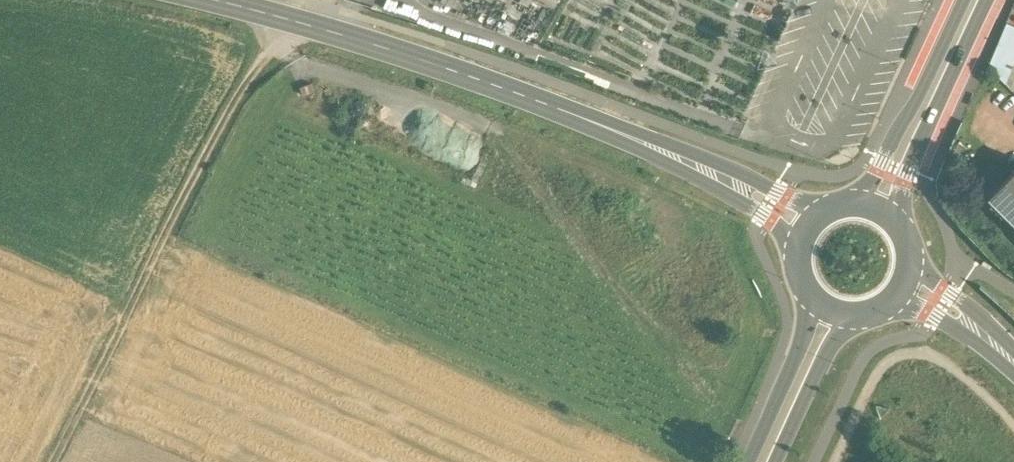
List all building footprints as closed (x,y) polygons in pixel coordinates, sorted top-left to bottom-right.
[(1013,60),(1013,25),(1003,21),(986,69),(1008,77),(1013,60)] [(990,196),(1013,220),(1013,172),(990,196)]
